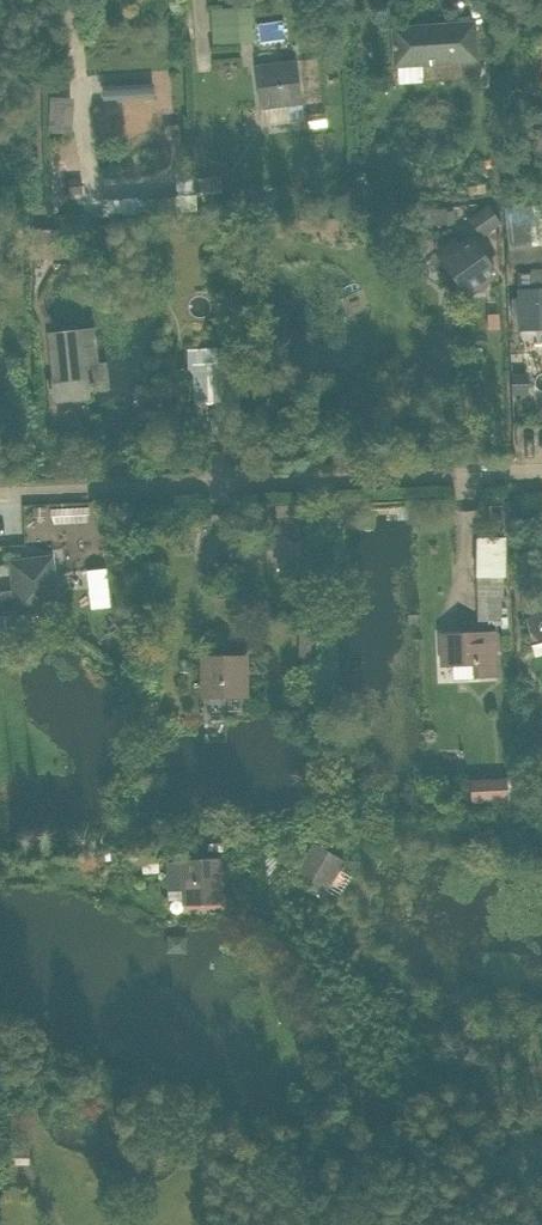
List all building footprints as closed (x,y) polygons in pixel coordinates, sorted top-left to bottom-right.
[(253,43),(251,8),(214,10),(216,47),(239,46),(240,44),(253,43)] [(472,24),(393,30),(396,69),(398,69),(398,85),(424,83),(424,82),(477,79),(472,24)] [(255,66),(264,127),(304,121),(302,105),(301,105),(295,61),(255,66)] [(104,102),(155,100),(154,84),(103,86),(104,102)] [(47,133),(72,134),(74,99),(49,98),(47,133)] [(123,218),(195,215),(194,198),(194,178),(194,172),(175,174),(177,197),(170,198),(170,196),(103,199),(103,216),(123,215),(123,218)] [(194,178),(194,198),(211,196),(213,195),(222,195),(221,177),(199,179),(199,177),(194,178)] [(483,236),(501,223),(488,204),(470,216),(483,236)] [(504,208),(506,231),(499,232),(499,246),(509,246),(509,264),(541,263),(541,206),(504,208)] [(11,228),(0,229),(0,245),(12,244),(11,228)] [(32,260),(62,260),(62,230),(31,231),(32,260)] [(434,252),(468,299),(500,274),(470,234),(458,243),(454,237),(434,252)] [(541,331),(541,269),(531,269),(531,274),(518,274),(518,291),(517,291),(517,299),(511,299),(511,318),(518,318),(518,332),(541,331)] [(90,393),(110,391),(108,363),(99,363),(95,329),(47,334),(52,379),(44,380),(47,405),(85,401),(91,400),(90,393)] [(195,403),(231,401),(228,348),(189,350),(189,371),(193,374),(195,403)] [(513,396),(529,396),(528,374),(512,375),(513,396)] [(312,505),(276,506),(277,564),(314,563),(312,505)] [(477,577),(476,623),(505,623),(505,602),(502,602),(503,578),(505,578),(505,538),(475,538),(475,578),(477,577)] [(19,613),(57,608),(50,560),(13,565),(19,613)] [(299,659),(316,658),(316,631),(299,632),(299,659)] [(473,680),(498,678),(497,631),(439,634),(440,668),(473,667),(473,680)] [(200,699),(249,699),(249,656),(201,656),(200,699)] [(472,804),(508,802),(508,800),(517,800),(516,780),(507,781),(506,779),(471,781),(472,804)] [(296,879),(325,897),(328,893),(339,899),(352,878),(341,871),(345,863),(312,845),(293,876),(264,847),(250,861),(275,901),(296,879)] [(183,907),(224,904),(221,859),(181,860),(181,863),(166,863),(168,901),(182,901),(183,907)] [(186,937),(180,937),(175,937),(168,937),(167,954),(186,954),(186,937)] [(30,1166),(29,1149),(0,1149),(0,1166),(30,1166)]
